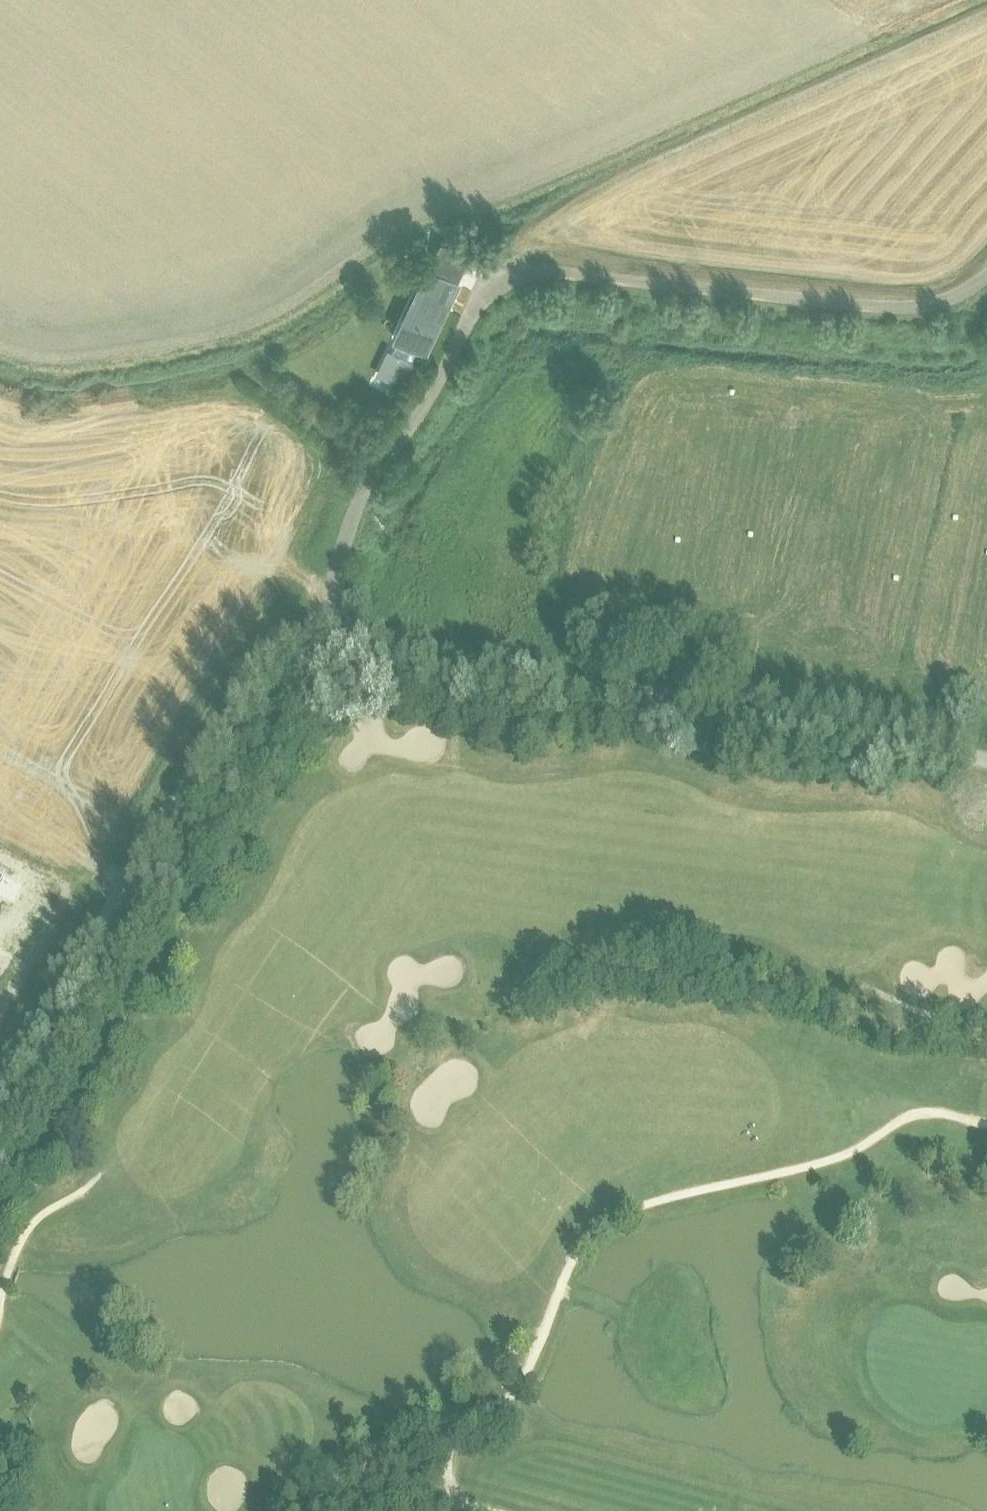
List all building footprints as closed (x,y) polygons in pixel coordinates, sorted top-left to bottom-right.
[(426,348),(457,283),(438,274),(445,260),(435,256),(429,270),(427,269),(426,271),(431,273),(402,337),(396,334),(396,336),(426,350),(427,349),(426,348)]
